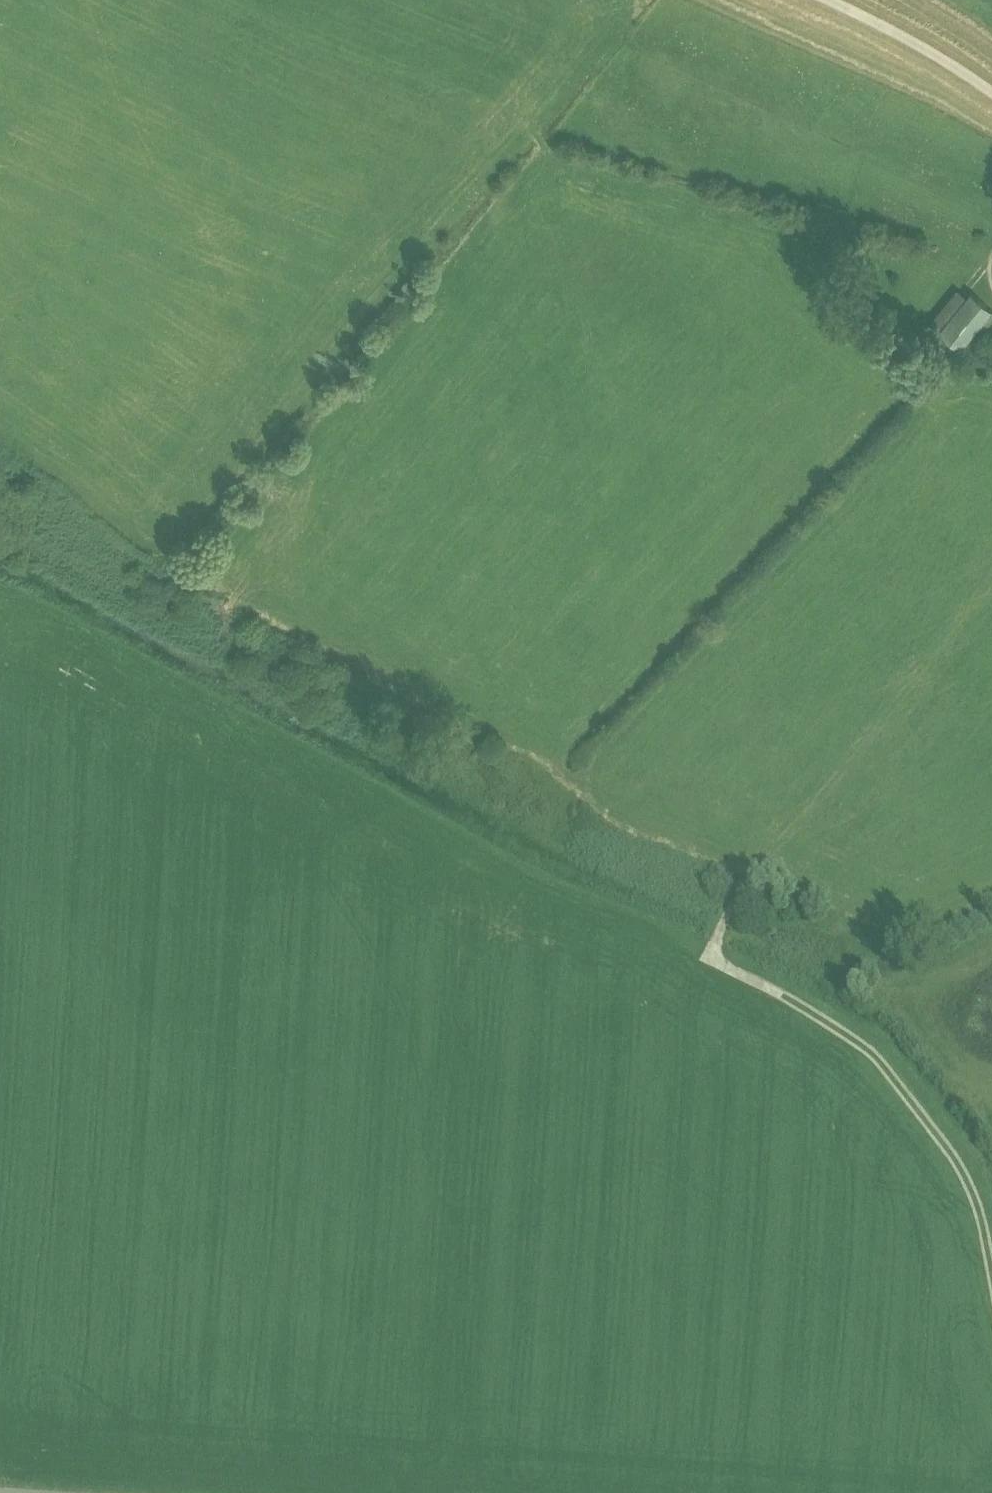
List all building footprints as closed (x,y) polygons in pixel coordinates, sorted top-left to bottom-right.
[(959,346),(960,346),(990,308),(972,293),(940,331),(959,346)] [(990,308),(960,346),(968,353),(991,324),(991,309),(990,308)]
